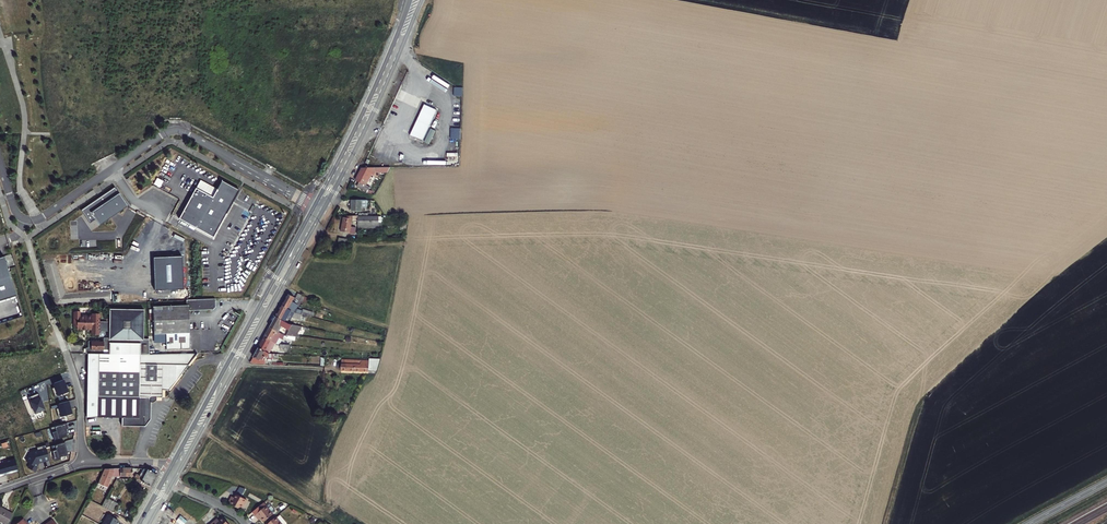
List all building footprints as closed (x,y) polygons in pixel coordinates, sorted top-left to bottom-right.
[(422,142),(437,110),(425,105),(419,117),(417,118),(418,119),(417,121),(415,122),(416,123),(410,136),(422,142)] [(435,120),(424,143),(428,145),(439,122),(435,120)] [(451,128),(450,139),(460,140),(460,129),(451,128)] [(405,156),(392,150),(390,154),(403,160),(405,156)] [(367,186),(365,185),(370,176),(372,177),(373,175),(386,174),(389,168),(364,169),(363,172),(361,171),(355,180),(359,182),(357,186),(367,192),(369,188),(367,186)] [(239,190),(222,181),(213,197),(196,188),(190,198),(224,217),(239,190)] [(128,205),(116,186),(80,210),(89,223),(96,219),(100,224),(128,205)] [(224,217),(190,198),(179,218),(213,237),(224,217)] [(370,201),(351,200),(351,211),(365,211),(365,206),(370,206),(370,201)] [(378,225),(377,217),(357,218),(357,216),(351,216),(351,219),(357,219),(357,226),(378,225)] [(349,227),(351,219),(342,218),(339,232),(349,234),(351,227),(349,227)] [(181,254),(153,255),(154,288),(182,287),(181,254)] [(3,256),(0,257),(0,300),(15,295),(3,256)] [(293,304),(296,299),(293,297),(290,295),(283,307),(296,314),(305,316),(313,318),(314,314),(304,311),(304,312),(298,311),(296,310),(298,306),(293,304)] [(298,300),(308,303),(309,298),(300,295),(298,300)] [(186,303),(154,304),(154,308),(150,308),(150,311),(149,311),(150,318),(154,318),(155,332),(166,332),(167,348),(190,347),(188,308),(213,308),(215,305),(215,296),(189,297),(186,298),(186,303)] [(106,327),(106,335),(100,335),(100,339),(88,339),(88,340),(85,340),(85,347),(83,347),(83,353),(85,353),(96,352),(106,352),(123,352),(137,352),(149,352),(148,336),(143,336),(144,308),(107,306),(107,318),(98,318),(98,327),(106,327)] [(90,326),(90,334),(98,334),(98,327),(98,318),(98,310),(90,310),(90,312),(79,311),(79,307),(74,307),(74,308),(72,308),(72,323),(76,323),(76,326),(90,326)] [(305,316),(296,314),(283,307),(277,318),(283,322),(287,324),(291,316),(294,318),(294,319),(302,322),(305,316)] [(283,322),(277,318),(271,329),(280,333),(283,327),(289,331),(286,337),(294,338),(300,327),(288,325),(287,324),(283,322)] [(280,333),(278,332),(271,329),(266,339),(277,345),(280,340),(283,342),(286,337),(280,333)] [(260,349),(266,353),(271,355),(273,350),(276,345),(266,339),(260,349)] [(266,353),(260,349),(255,359),(261,362),(263,359),(264,357),(267,359),(268,359),(267,361),(267,363),(274,363),(274,356),(271,355),(266,353)] [(137,352),(137,369),(137,394),(151,393),(156,396),(161,396),(161,388),(167,388),(196,351),(149,352),(137,352)] [(96,395),(96,352),(85,353),(86,395),(96,395)] [(137,394),(137,369),(123,369),(123,352),(106,352),(96,352),(96,395),(97,417),(121,417),(121,425),(144,424),(144,401),(135,402),(135,394),(137,394)] [(137,369),(137,352),(123,352),(123,369),(137,369)] [(357,365),(357,361),(344,361),(343,372),(356,372),(357,365)] [(357,365),(356,372),(370,373),(371,362),(363,362),(362,366),(357,365)] [(61,393),(62,395),(68,392),(66,386),(65,387),(61,379),(52,382),(54,386),(50,388),(54,396),(61,393)] [(38,397),(37,393),(27,397),(34,413),(40,411),(40,410),(44,408),(39,397),(38,397)] [(135,402),(144,401),(144,396),(149,396),(155,396),(156,396),(151,393),(137,394),(135,394),(135,402)] [(97,417),(96,395),(86,395),(86,418),(97,417)] [(67,400),(57,403),(58,407),(55,408),(57,416),(65,414),(65,416),(72,415),(70,408),(69,409),(67,400)] [(50,427),(53,439),(67,435),(65,428),(67,427),(66,422),(50,427)] [(50,445),(52,453),(51,454),(53,460),(60,458),(59,456),(67,454),(64,441),(50,445)] [(36,466),(35,466),(37,463),(36,461),(39,460),(39,461),(48,459),(44,444),(36,447),(36,450),(30,452),(25,461),(30,463),(27,468),(34,471),(36,466)] [(4,474),(4,473),(5,473),(17,470),(14,457),(0,461),(0,475),(4,474)] [(107,474),(131,475),(132,467),(103,467),(97,482),(103,485),(107,474)] [(148,467),(144,467),(139,474),(135,473),(134,476),(150,484),(157,472),(148,467)] [(243,497),(233,491),(231,495),(230,494),(228,497),(227,496),(225,500),(238,507),(243,497)] [(263,503),(252,512),(255,516),(256,516),(258,517),(258,516),(261,520),(270,512),(263,503)] [(3,509),(0,515),(0,520),(7,523),(12,513),(8,511),(7,512),(3,509)] [(117,518),(107,512),(101,523),(113,523),(117,518)]
